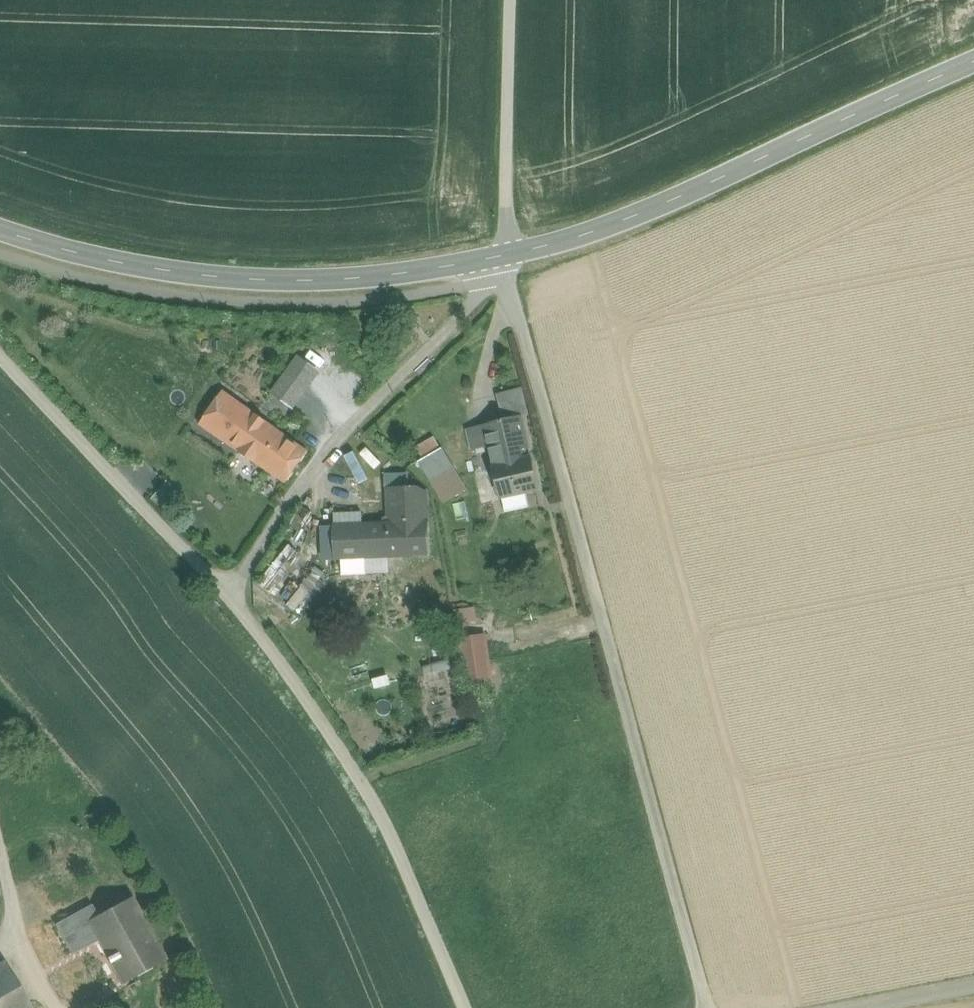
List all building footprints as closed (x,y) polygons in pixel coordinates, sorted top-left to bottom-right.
[(292,407),(307,387),(287,373),(273,393),(292,407)] [(496,394),(502,420),(521,416),(529,414),(523,387),(496,394)] [(202,424),(285,481),(306,452),(224,393),(202,424)] [(531,457),(521,416),(502,420),(484,425),(489,447),(493,465),(531,457)] [(489,447),(484,425),(470,428),(475,450),(489,447)] [(440,448),(434,437),(417,447),(423,457),(440,448)] [(445,503),(466,491),(441,449),(420,461),(445,503)] [(539,491),(532,460),(531,457),(493,465),(501,499),(539,491)] [(387,475),(388,488),(407,487),(407,475),(387,475)] [(173,490),(164,482),(152,495),(161,503),(173,490)] [(418,487),(407,487),(388,488),(386,487),(387,517),(388,524),(429,523),(428,493),(418,487)] [(316,506),(305,499),(294,517),(305,524),(316,506)] [(334,514),(335,526),(363,525),(362,513),(334,514)] [(389,557),(430,555),(429,523),(388,524),(382,524),(363,525),(335,526),(334,526),(335,559),(342,559),(367,558),(389,557)] [(321,559),(335,559),(334,526),(320,527),(321,559)] [(367,558),(368,573),(390,572),(389,557),(367,558)] [(368,573),(367,558),(342,559),(343,574),(368,573)] [(214,599),(209,604),(215,610),(220,604),(214,599)] [(479,623),(477,608),(457,611),(459,626),(479,623)] [(485,635),(459,638),(466,689),(492,686),(485,635)] [(424,664),(448,659),(445,647),(422,653),(424,664)] [(426,675),(453,667),(450,659),(424,667),(426,675)] [(92,905),(55,925),(73,955),(107,936),(115,954),(108,958),(117,977),(132,969),(137,976),(167,960),(132,897),(98,916),(92,905)] [(13,963),(0,971),(0,1007),(39,1007),(13,963)]
